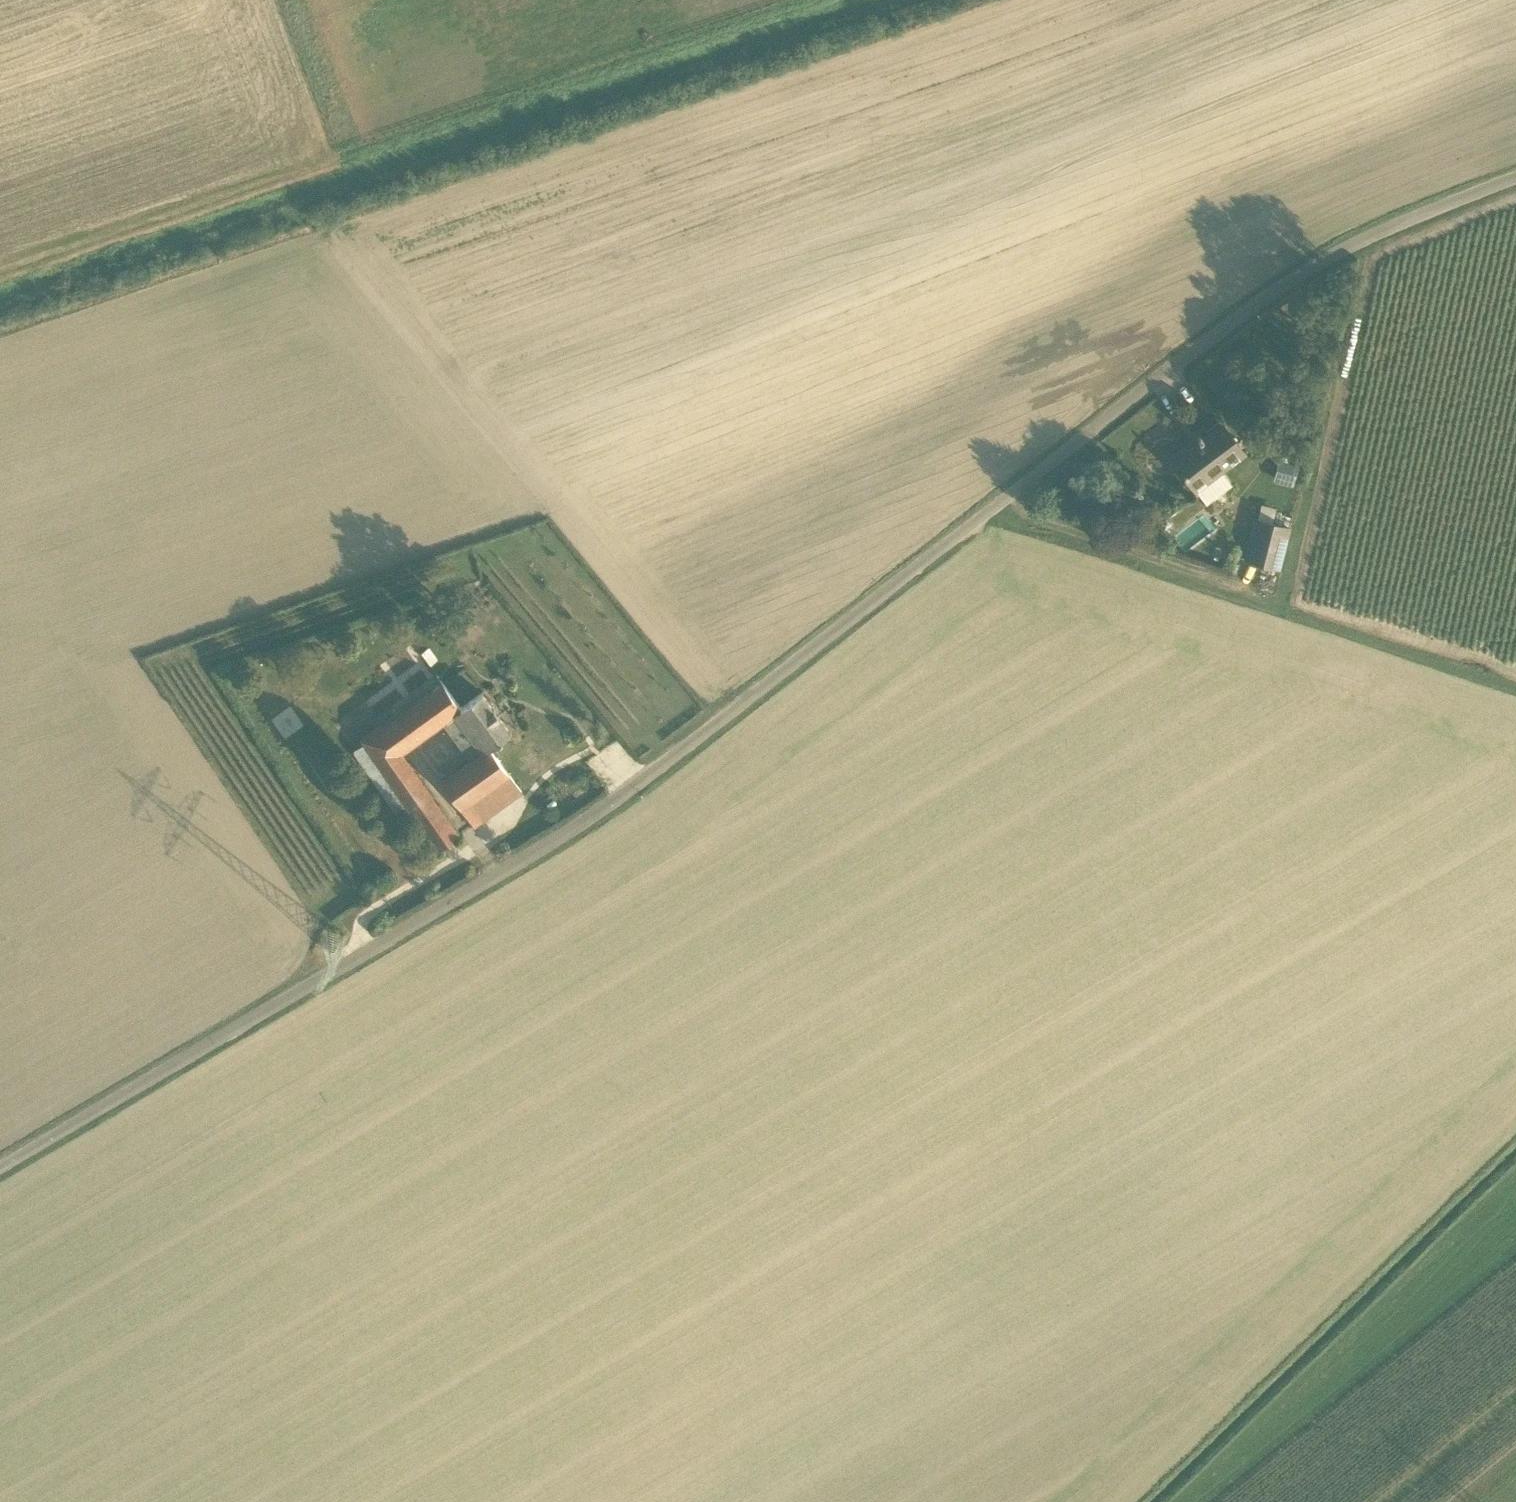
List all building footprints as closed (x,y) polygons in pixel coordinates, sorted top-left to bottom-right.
[(1246,451),(1223,424),(1203,438),(1200,434),(1171,456),(1193,485),(1206,502),(1233,482),(1223,468),(1246,451)] [(1293,484),(1298,464),(1278,459),(1273,479),(1293,484)] [(1280,569),(1291,526),(1255,516),(1244,560),(1280,569)] [(461,706),(445,684),(414,642),(355,685),(379,717),(357,733),(364,742),(360,745),(385,779),(375,786),(397,815),(403,811),(433,853),(461,834),(461,833),(459,834),(402,755),(447,723),(459,741),(474,761),(443,782),(473,824),(472,825),(472,826),(521,790),(491,747),(512,732),(482,691),(461,706)] [(269,709),(299,757),(323,742),(293,694),(269,709)]
